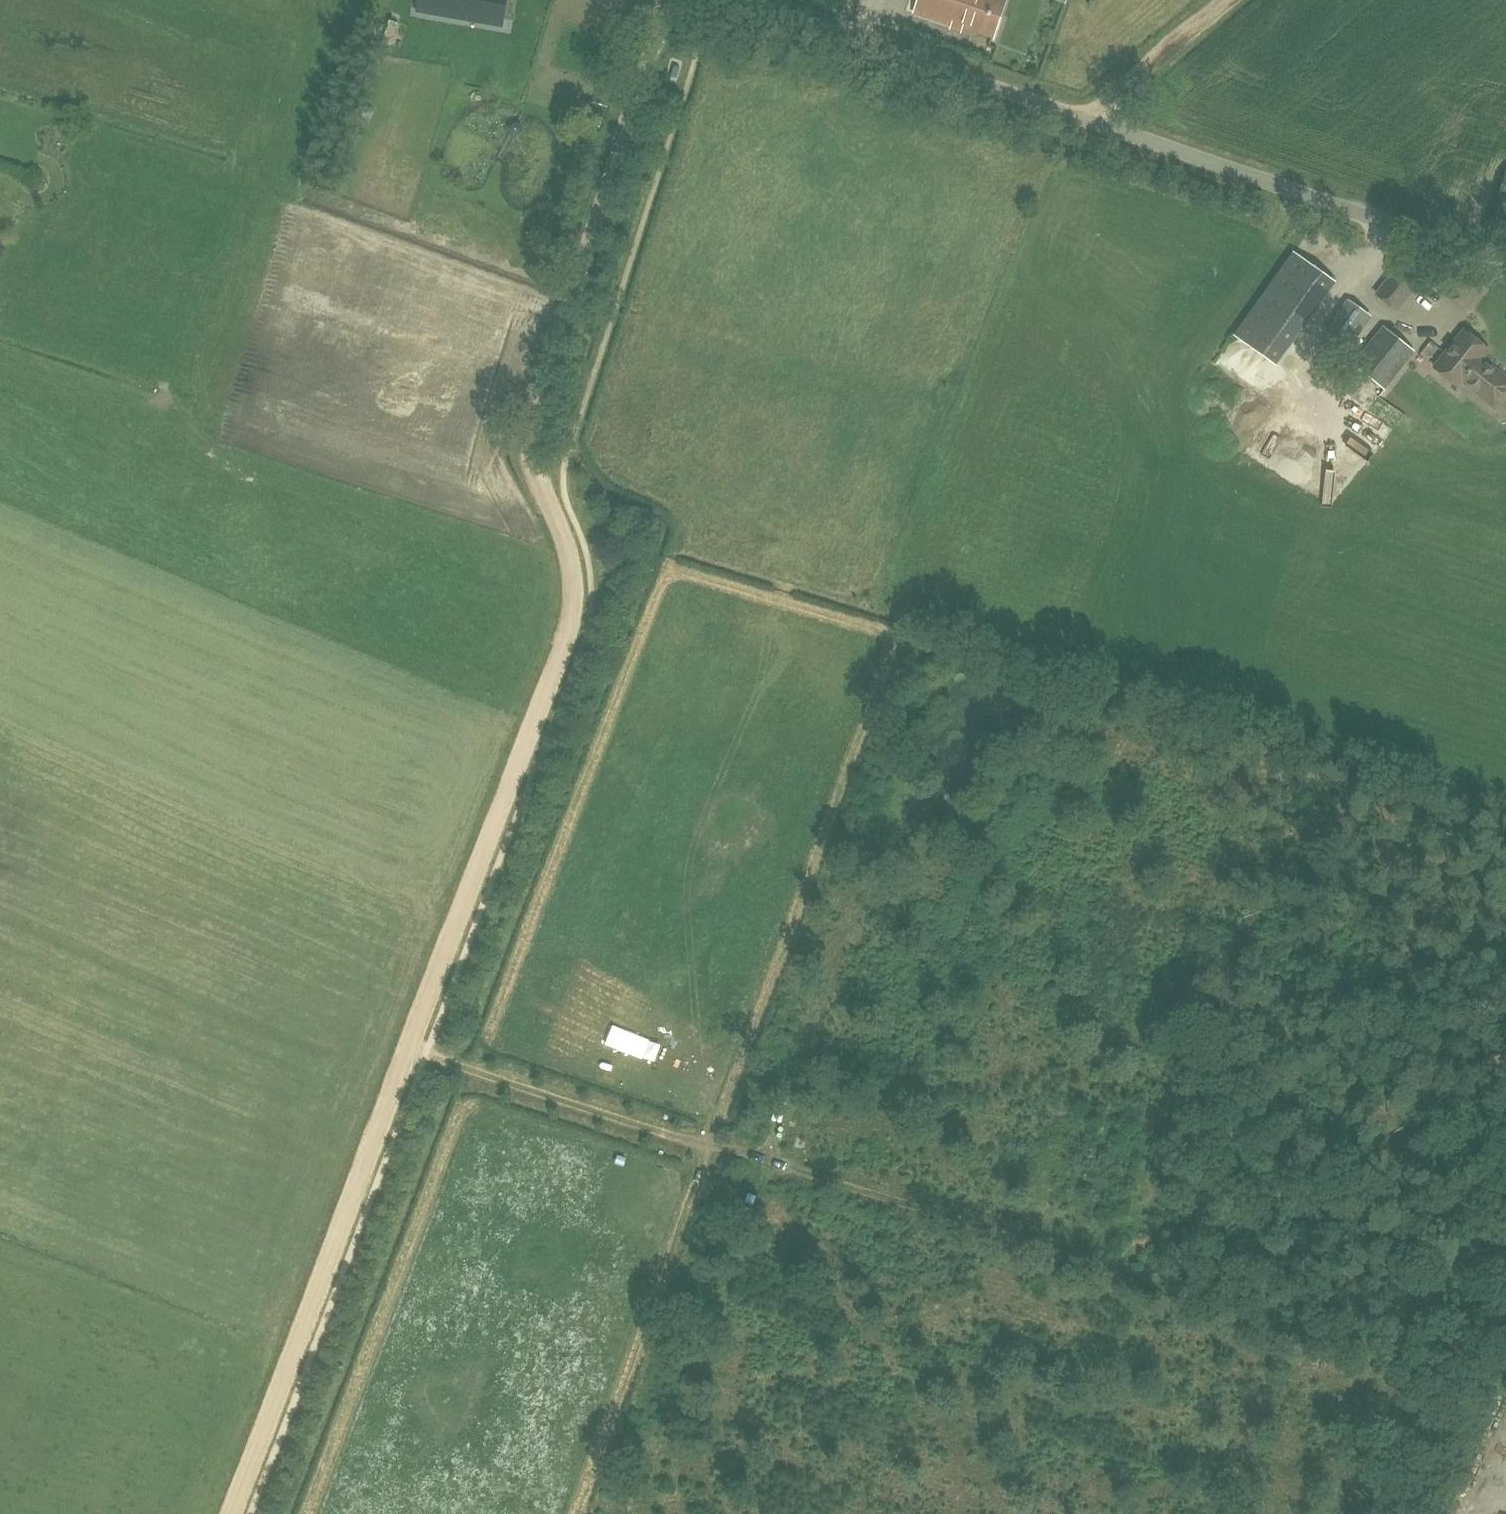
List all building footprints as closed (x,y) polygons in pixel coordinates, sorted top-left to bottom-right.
[(417,11),(463,19),(464,9),(480,12),(478,22),(502,26),(507,0),(419,0),(417,11)] [(915,11),(953,24),(954,21),(963,24),(962,25),(993,35),(1005,0),(919,0),(915,11)] [(680,67),(674,66),(671,76),(677,78),(680,67)] [(1496,203),(1505,206),(1505,175),(1496,203)] [(1292,254),(1238,338),(1279,364),(1333,281),(1292,254)] [(1419,280),(1399,265),(1377,294),(1385,301),(1397,309),(1419,280)] [(1375,316),(1346,297),(1324,331),(1352,349),(1360,337),(1375,316)] [(1385,388),(1415,350),(1383,325),(1354,363),(1385,388)] [(1450,379),(1459,386),(1463,381),(1495,407),(1505,394),(1505,377),(1482,358),(1489,349),(1464,329),(1434,366),(1450,379)]
